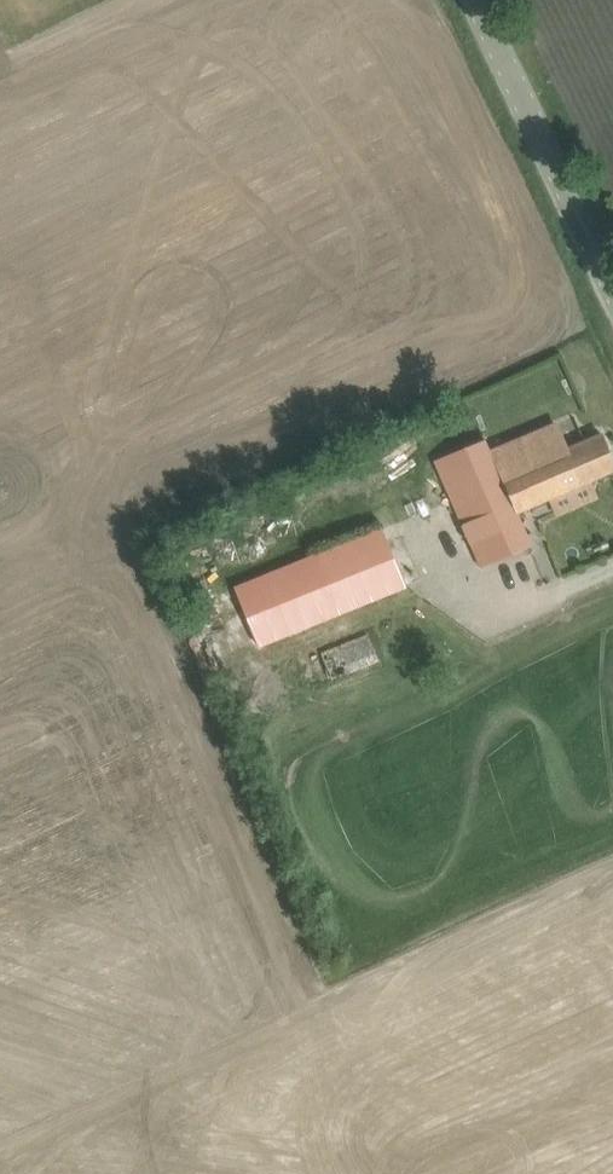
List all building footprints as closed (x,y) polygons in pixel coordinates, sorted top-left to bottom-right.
[(516,512),(564,491),(549,456),(567,447),(557,425),(491,453),(484,439),(435,460),(481,566),(531,545),(516,512)] [(549,456),(564,491),(612,470),(612,459),(601,432),(567,447),(549,456)] [(203,601),(225,657),(405,585),(383,529),(203,601)] [(321,653),(333,680),(379,661),(368,634),(321,653)] [(312,697),(289,704),(291,714),(315,708),(312,697)]
